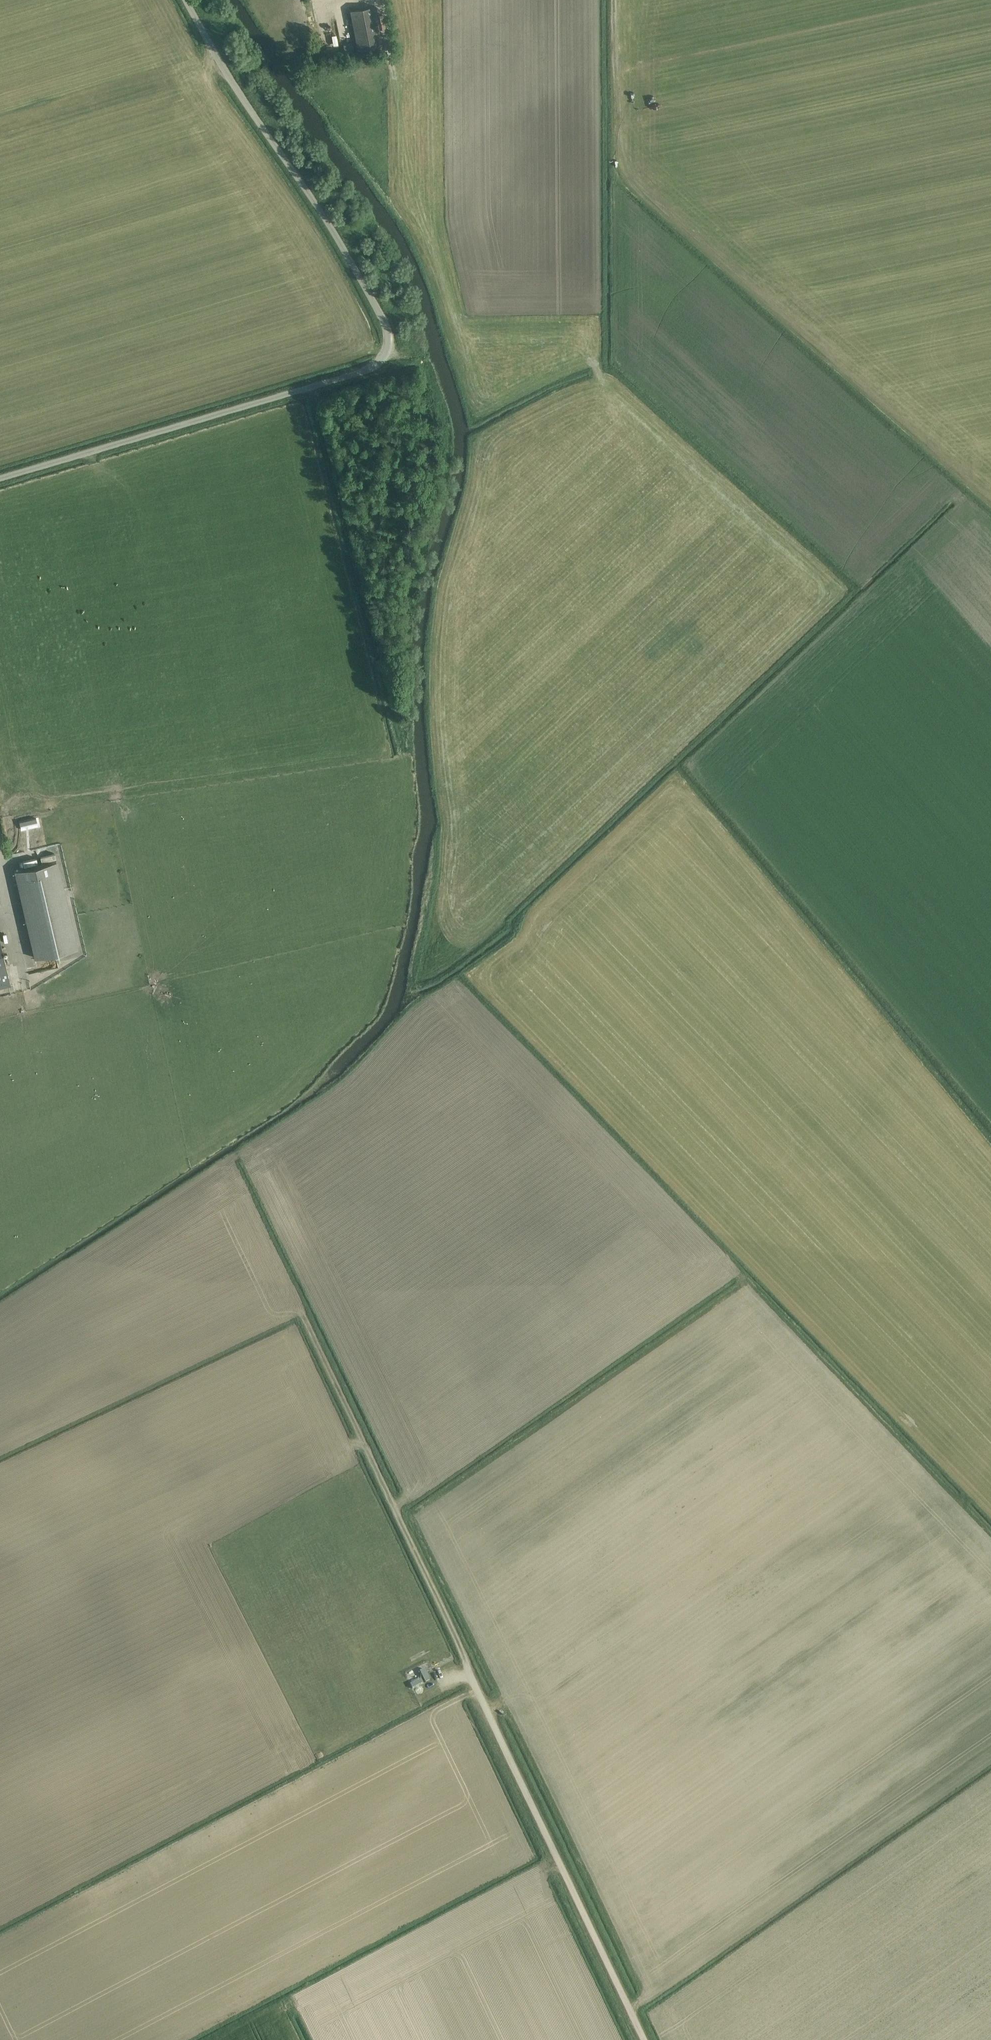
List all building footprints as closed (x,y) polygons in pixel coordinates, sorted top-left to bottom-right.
[(360,50),(383,45),(375,6),(352,11),(360,50)] [(36,818),(20,822),(21,827),(26,826),(38,824),(36,818)] [(57,861),(16,870),(36,958),(77,948),(57,861)] [(12,986),(0,932),(0,988),(12,986)] [(428,1671),(411,1679),(417,1691),(433,1683),(428,1671)]
